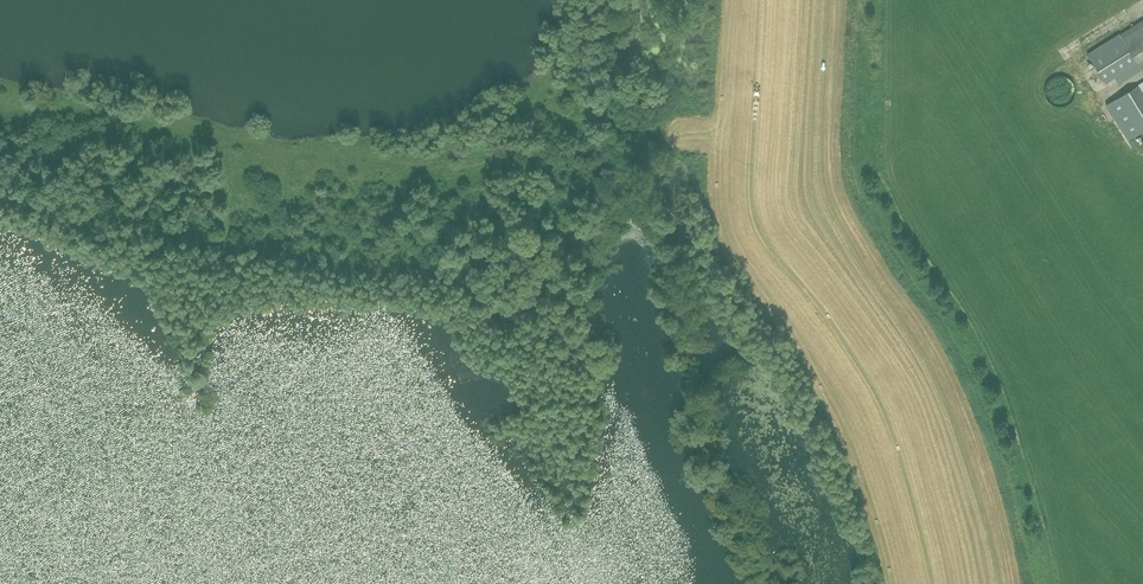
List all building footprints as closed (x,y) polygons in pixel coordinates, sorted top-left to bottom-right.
[(1142,58),(1142,20),(1118,35),(1118,34),(1087,53),(1105,82),(1114,76),(1118,83),(1142,69),(1138,62),(1142,58)] [(1106,105),(1128,140),(1142,130),(1142,82),(1106,105)]
